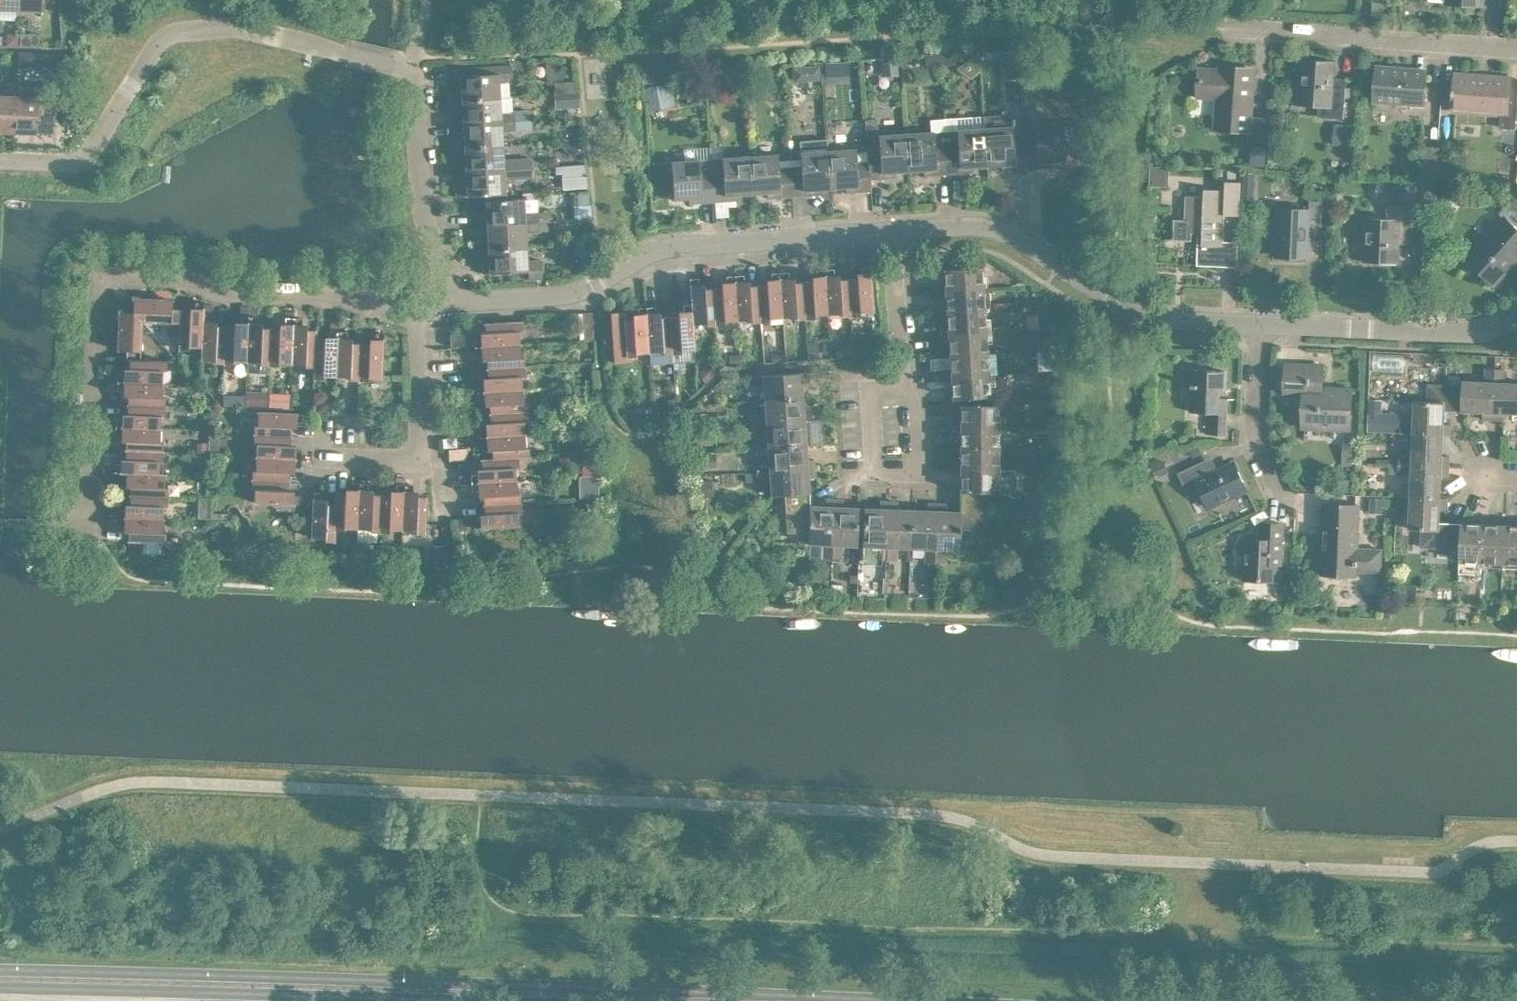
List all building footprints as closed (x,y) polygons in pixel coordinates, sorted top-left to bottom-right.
[(20,10),(21,0),(0,0),(0,9),(20,10)] [(20,10),(42,11),(43,0),(21,0),(20,10)] [(7,37),(7,45),(19,45),(20,34),(11,34),(7,37)] [(1017,50),(1004,51),(1006,80),(1019,79),(1017,50)] [(979,53),(956,68),(971,79),(980,71),(979,53)] [(891,60),(882,60),(882,73),(891,73),(891,60)] [(1318,117),(1343,119),(1345,87),(1344,87),(1344,89),(1331,88),(1333,63),(1303,61),(1300,103),(1301,103),(1301,101),(1319,102),(1318,117)] [(836,63),(826,63),(826,86),(836,86),(836,63)] [(820,65),(807,66),(808,81),(821,80),(820,65)] [(450,84),(451,100),(500,97),(499,82),(513,82),(512,66),(453,69),(453,76),(454,75),(454,84),(450,84)] [(1248,139),(1269,141),(1271,117),(1250,116),(1254,69),(1220,67),(1220,71),(1200,69),(1198,96),(1199,96),(1200,94),(1218,96),(1216,128),(1249,130),(1248,139)] [(1376,67),(1374,102),(1423,105),(1426,70),(1376,67)] [(1514,128),(1516,93),(1516,79),(1455,75),(1454,90),(1452,90),(1452,94),(1454,94),(1452,110),(1502,114),(1501,127),(1514,128)] [(705,79),(706,92),(718,91),(717,78),(705,79)] [(574,81),(556,82),(556,93),(574,92),(574,81)] [(15,132),(17,84),(8,84),(7,96),(0,95),(0,131),(15,132)] [(17,84),(15,132),(37,133),(39,97),(25,96),(26,84),(17,84)] [(656,86),(647,87),(647,90),(649,100),(651,110),(661,109),(656,86)] [(644,90),(640,91),(642,102),(644,101),(649,100),(647,90),(644,90)] [(456,117),(456,124),(515,120),(514,111),(501,111),(500,97),(451,100),(452,117),(456,117)] [(531,110),(514,111),(515,120),(532,119),(531,110)] [(972,117),(944,119),(948,174),(973,172),(973,167),(987,166),(984,129),(973,129),(972,117)] [(532,119),(515,120),(515,130),(532,129),(532,119)] [(931,132),(906,134),(909,171),(923,170),(923,175),(948,174),(944,119),(930,121),(931,132)] [(453,132),(454,148),(503,145),(502,131),(515,130),(515,120),(456,124),(457,132),(453,132)] [(1036,138),(1024,139),(1026,168),(1051,166),(1051,161),(1066,160),(1063,123),(1035,125),(1036,138)] [(1334,124),(1333,146),(1349,147),(1350,124),(1334,124)] [(1012,126),(984,129),(987,166),(1002,165),(1002,170),(1026,168),(1024,139),(1013,140),(1012,126)] [(867,150),(868,162),(869,162),(870,179),(895,177),(894,172),(909,171),(906,134),(879,136),(880,150),(867,150)] [(801,167),(790,168),(792,196),(816,194),(816,189),(831,188),(828,151),(827,139),(799,141),(801,167)] [(578,141),(563,143),(564,148),(572,156),(574,156),(581,146),(578,141)] [(458,164),(459,172),(517,168),(517,159),(504,160),(503,145),(454,148),(455,164),(458,164)] [(1252,145),(1250,165),(1266,166),(1267,146),(1252,145)] [(1438,147),(1436,179),(1450,180),(1452,148),(1438,147)] [(856,149),(828,151),(831,188),(845,187),(845,192),(871,190),(870,179),(869,162),(868,162),(857,163),(856,149)] [(777,154),(750,157),(752,194),(766,193),(767,198),(792,196),(790,168),(778,168),(777,154)] [(723,172),(712,173),(714,201),(738,200),(738,195),(752,194),(750,157),(722,159),(723,172)] [(714,201),(712,173),(700,174),(700,160),(671,161),(674,199),(689,198),(689,203),(714,201)] [(586,164),(556,166),(556,174),(562,174),(563,191),(588,190),(586,164)] [(517,168),(459,172),(459,180),(456,180),(457,196),(506,193),(505,178),(518,178),(517,168)] [(1243,172),(1243,187),(1255,187),(1255,173),(1243,172)] [(1225,215),(1239,215),(1241,182),(1225,182),(1225,190),(1204,189),(1204,196),(1186,196),(1185,220),(1173,219),(1172,240),(1192,241),(1192,233),(1202,233),(1202,244),(1198,244),(1197,265),(1223,266),(1225,215)] [(480,217),(480,225),(539,221),(539,212),(525,212),(524,198),(475,201),(476,218),(480,217)] [(1276,256),(1308,257),(1309,225),(1322,225),(1322,201),(1310,201),(1309,210),(1277,209),(1276,256)] [(1471,256),(1481,265),(1477,269),(1493,284),(1516,257),(1516,206),(1511,201),(1500,214),(1504,217),(1470,255),(1471,256)] [(1367,220),(1365,260),(1398,261),(1399,234),(1412,235),(1412,237),(1413,237),(1414,205),(1387,204),(1387,220),(1367,220)] [(592,205),(574,206),(575,220),(592,219),(592,205)] [(552,211),(539,212),(539,221),(552,221),(552,211)] [(488,233),(489,247),(489,249),(527,247),(526,232),(540,231),(539,221),(480,225),(481,234),(488,233)] [(1117,237),(1128,238),(1128,223),(1117,222),(1117,237)] [(489,249),(489,247),(478,248),(479,266),(483,265),(483,273),(529,270),(542,270),(541,259),(528,260),(527,247),(489,249)] [(943,269),(945,290),(983,288),(981,266),(943,269)] [(862,278),(848,279),(851,316),(860,315),(860,312),(874,311),(870,267),(862,267),(862,278)] [(834,269),(825,270),(828,315),(841,314),(841,317),(851,316),(848,279),(835,280),(834,269)] [(542,270),(529,270),(530,279),(542,278),(542,270)] [(817,281),(803,282),(806,319),(815,318),(815,316),(828,315),(825,270),(817,270),(817,281)] [(789,272),(780,273),(783,318),(796,317),(796,320),(806,319),(803,282),(789,283),(789,272)] [(772,284),(758,285),(761,322),(771,321),(770,319),(783,318),(780,273),(771,273),(772,284)] [(743,275),(735,276),(738,321),(751,320),(751,323),(761,322),(758,285),(744,286),(743,275)] [(727,287),(714,288),(716,325),(725,324),(725,322),(738,321),(735,276),(726,276),(727,287)] [(690,278),(692,303),(692,304),(693,323),(694,323),(708,322),(708,325),(716,325),(714,288),(700,289),(699,277),(690,278)] [(945,290),(946,312),(984,310),(983,288),(945,290)] [(134,301),(134,311),(142,321),(171,322),(181,322),(181,312),(182,312),(182,308),(168,308),(168,299),(140,298),(140,296),(132,296),(132,301),(134,301)] [(195,312),(182,312),(181,312),(181,322),(180,335),(180,348),(189,349),(190,346),(202,346),(204,314),(204,303),(204,301),(195,301),(195,312)] [(204,303),(204,314),(211,314),(212,303),(204,303)] [(684,315),(671,316),(673,353),(683,353),(682,349),(696,348),(694,323),(693,323),(692,304),(692,303),(684,304),(684,315)] [(241,305),(240,315),(249,316),(249,305),(241,305)] [(249,305),(249,316),(258,316),(258,306),(249,305)] [(656,306),(647,307),(650,352),(664,351),(664,354),(673,353),(671,316),(656,317),(656,306)] [(650,352),(647,307),(639,307),(639,318),(626,319),(628,356),(638,356),(638,352),(650,352)] [(1046,307),(1027,308),(1029,328),(1047,327),(1046,307)] [(946,312),(948,334),(986,331),(984,310),(946,312)] [(127,359),(130,359),(141,359),(142,321),(134,311),(120,311),(119,345),(127,345),(127,359)] [(211,314),(204,314),(202,346),(202,358),(215,359),(215,362),(225,362),(226,326),(212,325),(212,314),(211,314)] [(240,326),(226,326),(225,362),(234,363),(234,360),(247,360),(249,316),(240,315),(240,326)] [(258,316),(249,316),(247,360),(260,361),(260,364),(269,365),(271,327),(257,327),(258,316)] [(285,328),(271,327),(269,365),(279,365),(279,362),(292,362),(294,317),(285,317),(285,328)] [(303,318),(294,317),(292,362),(305,363),(305,366),(315,367),(316,341),(316,330),(302,329),(303,318)] [(475,338),(475,346),(520,344),(520,330),(523,330),(522,321),(485,323),(486,337),(475,338)] [(171,322),(170,335),(180,335),(181,322),(171,322)] [(594,326),(580,327),(580,340),(594,339),(594,326)] [(1047,327),(1029,328),(1030,349),(1048,348),(1047,327)] [(330,341),(316,341),(315,367),(314,378),(324,378),(324,375),(337,376),(339,331),(330,330),(330,341)] [(347,331),(339,331),(337,376),(350,376),(350,380),(360,380),(361,343),(347,342),(347,331)] [(948,334),(949,355),(987,353),(986,331),(948,334)] [(375,343),(361,343),(360,380),(369,380),(369,377),(382,378),(384,332),(375,332),(375,343)] [(487,354),(488,369),(525,367),(524,357),(521,357),(520,344),(475,346),(476,355),(487,354)] [(819,351),(808,352),(809,361),(820,360),(819,351)] [(949,355),(951,376),(989,374),(987,353),(949,355)] [(783,354),(771,355),(772,363),(783,362),(783,354)] [(741,355),(729,355),(730,365),(742,365),(741,355)] [(118,373),(118,381),(163,383),(163,370),(167,370),(167,360),(141,359),(130,359),(130,373),(118,373)] [(709,364),(698,374),(706,383),(717,373),(709,364)] [(1302,428),(1333,429),(1350,429),(1352,388),(1322,387),(1323,365),(1298,364),(1285,364),(1284,395),(1303,396),(1302,428)] [(477,383),(478,392),(523,389),(522,376),(525,376),(525,367),(488,369),(488,383),(477,383)] [(1463,383),(1463,386),(1462,411),(1483,412),(1483,419),(1493,419),(1495,369),(1486,368),(1486,382),(1463,381),(1463,383)] [(1226,434),(1227,398),(1219,398),(1220,388),(1224,389),(1224,371),(1184,369),(1184,387),(1197,387),(1197,397),(1191,396),(1191,411),(1208,412),(1207,434),(1226,434)] [(1495,369),(1493,419),(1504,420),(1505,412),(1516,413),(1516,383),(1505,383),(1506,369),(1495,369)] [(1050,371),(1040,371),(1041,381),(1051,380),(1050,371)] [(763,385),(764,399),(803,397),(802,382),(809,382),(808,372),(749,376),(750,386),(763,385)] [(110,373),(109,381),(118,381),(118,373),(110,373)] [(989,374),(951,376),(952,399),(990,396),(989,374)] [(1449,375),(1449,385),(1463,386),(1463,383),(1460,383),(1460,375),(1449,375)] [(129,390),(128,404),(165,406),(165,397),(162,397),(163,383),(118,381),(118,390),(129,390)] [(1400,433),(1413,433),(1444,434),(1450,435),(1451,423),(1444,423),(1445,410),(1462,411),(1463,386),(1449,385),(1428,385),(1428,401),(1415,401),(1414,423),(1400,422),(1400,431),(1400,433)] [(489,400),(490,413),(527,411),(527,402),(524,402),(523,389),(478,392),(478,400),(489,400)] [(247,390),(246,407),(267,407),(268,391),(247,390)] [(270,393),(269,408),(290,408),(290,394),(270,393)] [(752,415),(753,424),(811,420),(811,411),(804,412),(803,397),(764,399),(766,414),(752,415)] [(1051,398),(1040,398),(1040,422),(1053,422),(1053,420),(1053,398),(1051,398)] [(1369,413),(1368,430),(1400,431),(1400,422),(1401,414),(1380,414),(1381,399),(1369,399),(1369,413)] [(676,403),(664,403),(664,412),(676,412),(676,403)] [(117,418),(116,427),(161,429),(161,416),(164,416),(165,406),(128,404),(128,418),(117,418)] [(961,404),(960,426),(998,426),(998,404),(961,404)] [(219,407),(210,407),(210,417),(219,417),(219,407)] [(480,428),(480,436),(525,434),(525,421),(528,421),(527,411),(490,413),(491,427),(480,428)] [(254,425),(254,434),(291,435),(292,422),(303,422),(303,413),(258,412),(258,425),(254,425)] [(692,414),(693,428),(709,427),(708,413),(692,414)] [(653,415),(632,417),(633,428),(654,426),(653,415)] [(107,418),(107,426),(116,427),(117,418),(107,418)] [(767,433),(768,448),(806,445),(805,430),(812,429),(811,420),(753,424),(753,434),(767,433)] [(107,426),(106,435),(116,435),(116,427),(107,426)] [(960,426),(960,448),(998,448),(998,426),(960,426)] [(127,436),(127,450),(163,451),(163,442),(160,442),(161,429),(116,427),(116,435),(127,436)] [(480,428),(468,429),(469,437),(480,436),(480,428)] [(1399,455),(1399,464),(1449,466),(1450,455),(1443,455),(1444,434),(1413,433),(1412,455),(1399,455)] [(257,444),(256,457),(301,459),(302,450),(291,450),(291,435),(254,434),(254,444),(257,444)] [(492,445),(493,458),(518,457),(530,456),(530,447),(526,447),(525,434),(480,436),(481,445),(492,445)] [(457,438),(443,438),(443,448),(458,448),(457,438)] [(1344,440),(1343,455),(1353,456),(1353,441),(1344,440)] [(196,442),(196,453),(207,453),(207,442),(196,442)] [(755,463),(756,472),(815,468),(814,459),(807,459),(806,445),(768,448),(769,462),(755,463)] [(960,448),(960,469),(998,469),(998,448),(960,448)] [(114,472),(120,472),(159,474),(160,461),(162,461),(163,451),(127,450),(126,464),(115,463),(114,472)] [(583,454),(582,476),(598,476),(598,454),(583,454)] [(716,455),(696,457),(697,468),(717,466),(716,455)] [(253,470),(252,480),(289,481),(290,467),(301,467),(301,459),(256,457),(256,471),(253,470)] [(471,474),(472,483),(517,480),(516,467),(519,467),(518,457),(493,458),(482,459),(482,473),(471,474)] [(1164,459),(1150,465),(1156,477),(1170,471),(1164,459)] [(1202,489),(1210,507),(1247,490),(1233,462),(1209,473),(1203,460),(1178,472),(1189,496),(1202,489)] [(1390,463),(1389,472),(1398,472),(1399,464),(1390,463)] [(1412,474),(1411,497),(1441,498),(1441,497),(1442,476),(1449,477),(1449,466),(1399,464),(1398,472),(1398,474),(1412,474)] [(771,495),(784,495),(783,494),(809,493),(808,478),(815,477),(815,468),(756,472),(756,481),(770,480),(771,495)] [(960,469),(960,491),(985,490),(986,492),(998,492),(998,469),(960,469)] [(131,481),(131,495),(167,497),(167,487),(164,487),(165,474),(159,474),(120,472),(120,481),(131,481)] [(471,474),(459,475),(460,483),(472,483),(471,474)] [(289,481),(252,480),(252,489),(255,489),(254,502),(272,503),(278,503),(290,504),(299,504),(299,495),(289,495),(289,481)] [(483,491),(484,505),(521,502),(520,493),(518,493),(517,480),(472,483),(472,491),(483,491)] [(337,493),(336,504),(335,530),(344,530),(344,528),(358,528),(359,483),(350,482),(350,494),(337,493)] [(368,483),(359,483),(358,528),(371,529),(370,532),(380,532),(381,495),(367,494),(368,483)] [(472,483),(460,483),(460,492),(472,491),(472,483)] [(718,483),(698,484),(699,495),(719,494),(718,483)] [(395,495),(381,495),(380,532),(389,532),(389,529),(403,530),(405,485),(396,484),(395,495)] [(413,485),(405,485),(403,530),(416,530),(416,533),(425,534),(427,496),(412,496),(413,485)] [(937,503),(934,562),(944,562),(944,549),(959,549),(960,528),(985,528),(986,492),(985,490),(960,491),(960,512),(946,511),(946,503),(937,503)] [(335,530),(336,504),(321,504),(322,492),(314,492),(312,537),(325,537),(325,541),(335,541),(335,530)] [(822,557),(832,558),(834,499),(825,499),(825,506),(810,505),(809,493),(783,494),(784,495),(785,522),(809,523),(808,543),(822,544),(822,557)] [(119,508),(119,517),(164,519),(164,506),(167,506),(167,497),(131,495),(130,509),(119,508)] [(1370,497),(1370,512),(1382,512),(1383,497),(1370,497)] [(1421,547),(1460,548),(1461,549),(1461,523),(1440,522),(1440,508),(1447,508),(1448,497),(1441,497),(1441,498),(1411,497),(1409,529),(1422,529),(1421,547)] [(834,499),(832,558),(841,558),(842,544),(857,545),(858,507),(843,507),(843,500),(834,499)] [(876,559),(886,560),(889,501),(880,501),(879,508),(864,508),(862,546),(866,546),(877,546),(876,559)] [(896,547),(911,547),(913,509),(897,509),(898,502),(889,501),(886,560),(896,560),(896,547)] [(521,502),(484,505),(485,518),(474,519),(474,528),(519,525),(519,512),(522,512),(521,502)] [(272,503),(272,507),(278,507),(278,511),(290,511),(290,504),(278,503),(272,503)] [(924,562),(934,562),(937,503),(928,503),(927,510),(913,509),(911,547),(925,548),(924,562)] [(1357,571),(1381,571),(1382,549),(1358,548),(1360,506),(1324,505),(1321,573),(1357,575),(1357,571)] [(164,519),(119,517),(118,526),(129,526),(129,540),(144,541),(166,542),(166,532),(163,532),(164,519)] [(467,520),(457,520),(458,530),(467,530),(467,520)] [(1244,579),(1276,580),(1277,555),(1281,555),(1282,523),(1262,522),(1261,540),(1245,539),(1244,579)] [(1459,560),(1482,561),(1484,524),(1461,523),(1461,549),(1460,548),(1459,560)] [(1482,561),(1503,562),(1505,525),(1484,524),(1482,561)] [(1516,563),(1516,525),(1505,525),(1503,562),(1516,563)] [(747,531),(741,538),(748,544),(754,537),(747,531)] [(445,545),(430,545),(431,574),(446,573),(445,545)] [(886,564),(886,572),(894,572),(894,564),(886,564)] [(832,582),(832,591),(842,591),(843,591),(844,582),(832,582)]
